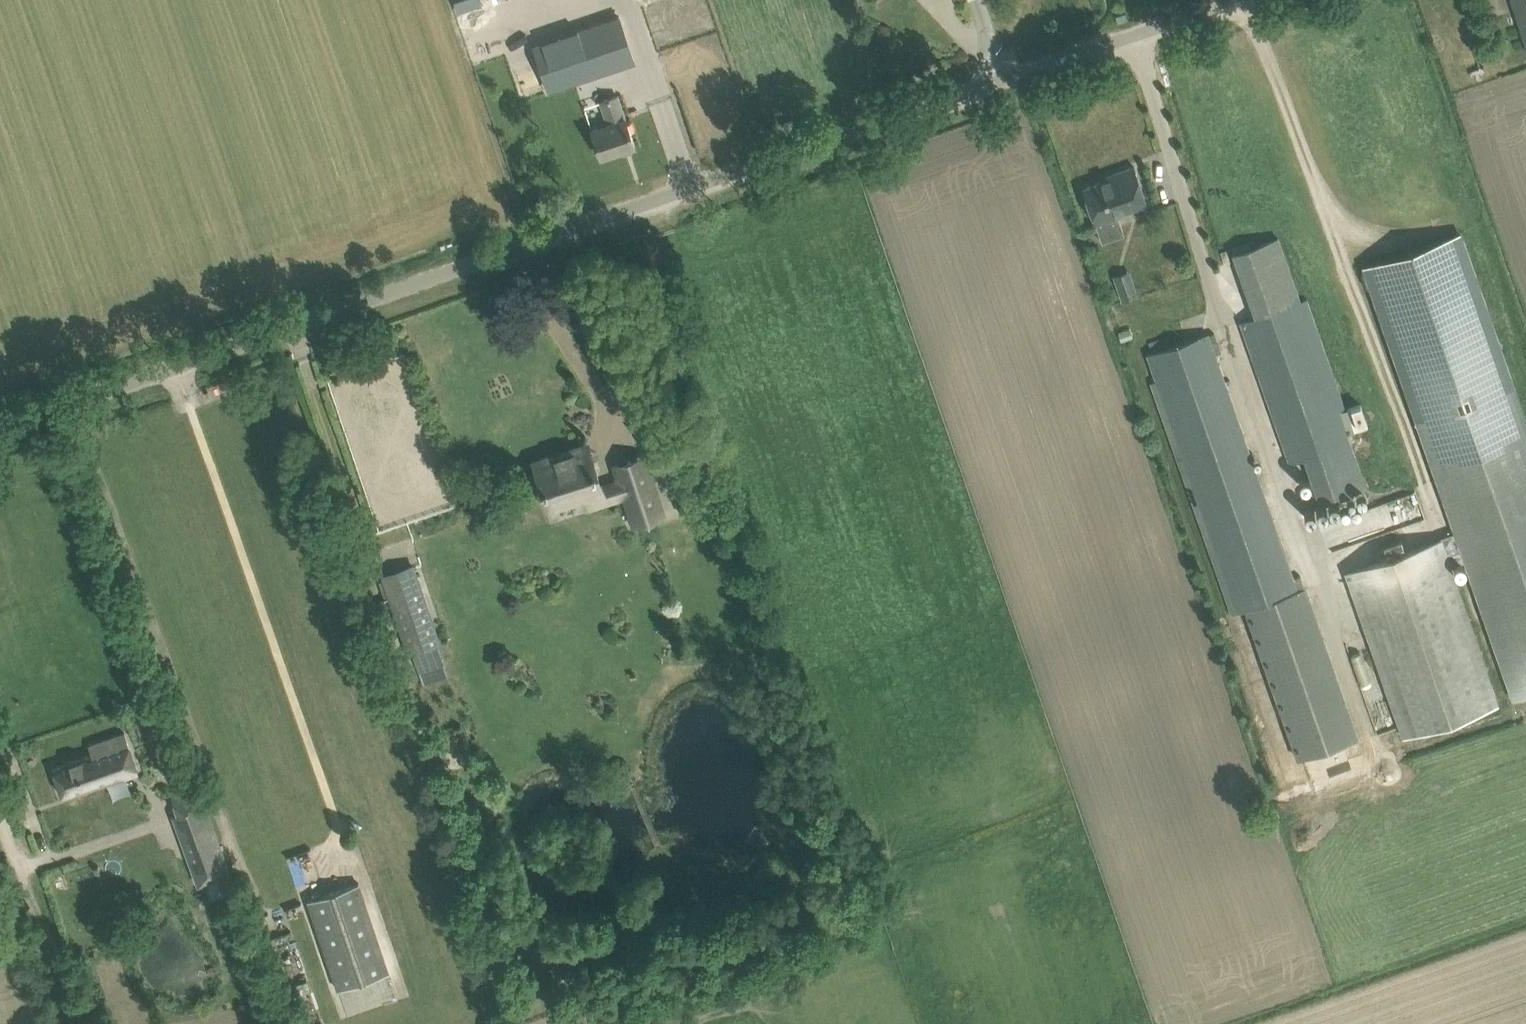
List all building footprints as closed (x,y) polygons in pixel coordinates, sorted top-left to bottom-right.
[(1525,47),(1525,0),(1513,0),(1525,47)] [(619,15),(534,45),(549,90),(634,61),(619,15)] [(592,129),(595,137),(601,156),(635,145),(626,117),(618,95),(600,100),(608,123),(592,129)] [(1096,224),(1097,224),(1118,217),(1117,212),(1147,202),(1134,165),(1113,173),(1114,176),(1083,187),(1096,224)] [(1484,297),(1461,232),(1425,244),(1361,267),(1415,420),(1436,482),(1453,531),(1441,536),(1441,538),(1447,554),(1460,549),(1512,700),(1525,695),(1525,416),(1516,386),(1515,386),(1484,297)] [(1307,298),(1300,300),(1278,237),(1232,253),(1255,317),(1242,322),(1248,341),(1291,462),(1305,457),(1321,502),(1365,487),(1358,464),(1347,434),(1354,431),(1339,387),(1307,298)] [(1129,271),(1113,276),(1121,301),(1137,295),(1129,271)] [(1214,352),(1208,335),(1207,333),(1187,340),(1148,353),(1155,372),(1156,377),(1151,379),(1231,612),(1235,610),(1236,612),(1244,609),(1248,620),(1297,760),(1360,739),(1307,588),(1305,588),(1301,575),(1291,579),(1214,353),(1214,352)] [(555,454),(535,460),(542,479),(548,497),(550,504),(586,492),(587,492),(591,505),(625,493),(634,522),(663,513),(644,456),(615,466),(620,480),(604,485),(590,442),(555,454)] [(1409,517),(1408,498),(1397,498),(1397,517),(1409,517)] [(1402,737),(1498,704),(1447,554),(1441,538),(1345,571),(1402,737)] [(378,581),(384,599),(388,597),(408,655),(416,653),(420,664),(436,658),(432,646),(442,643),(414,563),(381,575),(382,580),(378,581)] [(64,796),(138,769),(124,732),(89,746),(92,754),(54,768),(64,796)] [(199,784),(171,794),(178,812),(187,837),(182,839),(198,883),(231,871),(227,861),(221,845),(199,784)] [(308,899),(338,989),(389,972),(359,882),(308,899)]
